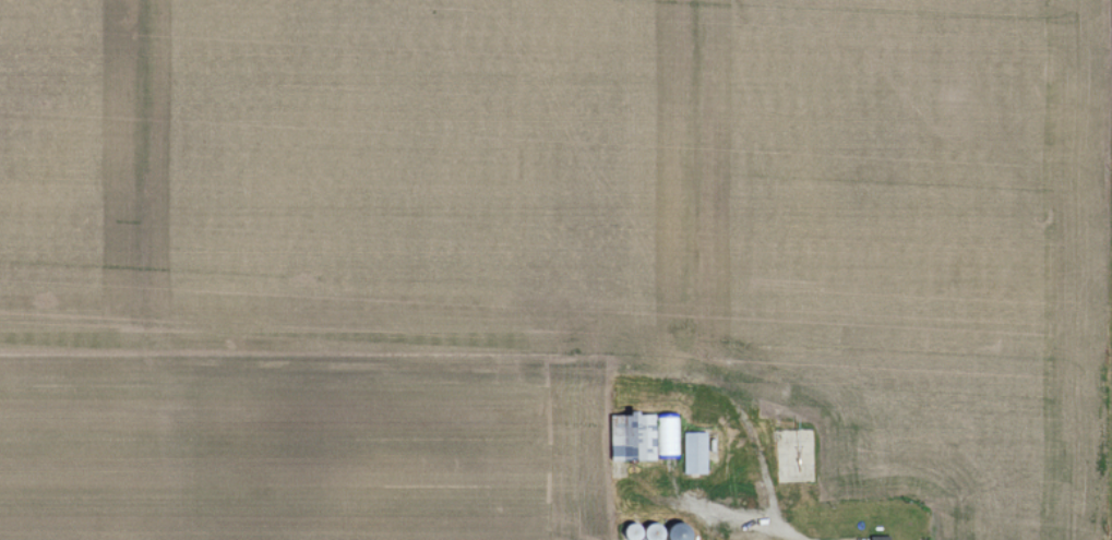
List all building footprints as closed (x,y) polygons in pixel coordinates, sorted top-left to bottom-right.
[(705,475),(705,434),(683,434),(682,475),(705,475)]
